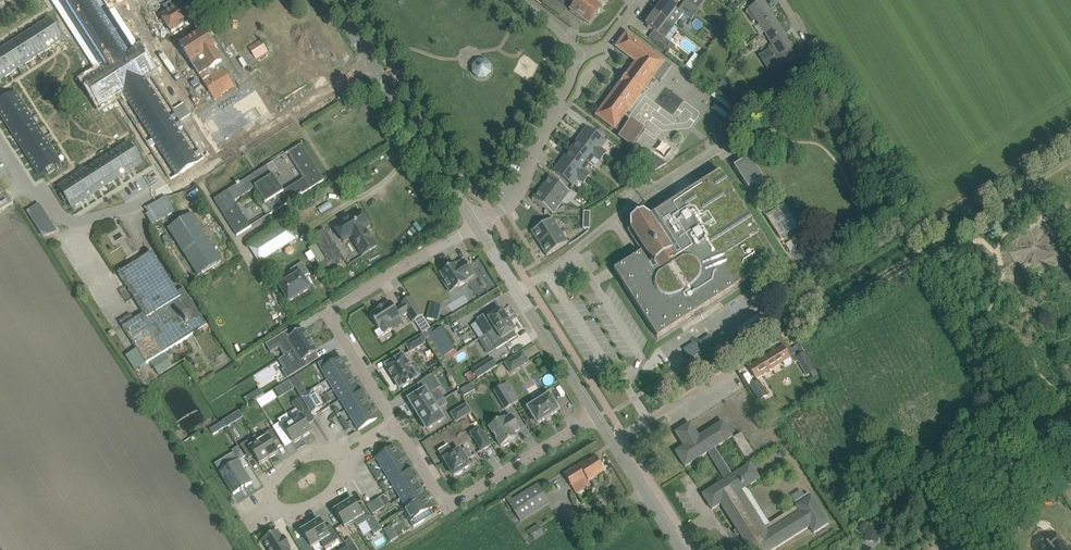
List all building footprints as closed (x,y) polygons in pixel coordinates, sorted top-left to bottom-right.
[(101,70),(84,81),(100,106),(117,95),(147,142),(171,180),(178,175),(180,178),(180,179),(181,179),(200,167),(199,166),(197,163),(204,158),(181,121),(190,115),(184,105),(174,111),(150,74),(154,72),(138,47),(134,49),(109,10),(122,2),(121,0),(56,0),(101,70)] [(172,32),(194,18),(184,2),(182,3),(180,0),(174,0),(163,7),(167,13),(161,16),(172,32)] [(570,11),(589,26),(609,0),(578,0),(570,11)] [(655,12),(674,26),(684,14),(692,20),(695,15),(685,7),(681,12),(665,0),(664,0),(655,12)] [(689,2),(685,7),(695,15),(700,9),(692,3),(694,0),(687,0),(689,2)] [(757,20),(765,32),(778,24),(763,0),(746,11),(753,23),(757,20)] [(655,12),(646,24),(654,31),(663,37),(670,42),(679,30),(674,26),(655,12)] [(49,19),(34,29),(49,51),(52,49),(51,47),(62,40),(59,34),(62,32),(57,24),(54,26),(49,19)] [(769,47),(774,57),(764,63),(769,71),(785,62),(781,55),(793,48),(778,24),(765,32),(773,45),(769,47)] [(34,29),(24,35),(38,55),(44,51),(45,53),(49,51),(34,29)] [(182,48),(180,49),(183,54),(183,55),(185,54),(205,84),(209,90),(215,100),(222,96),(221,94),(234,87),(219,64),(222,62),(213,49),(214,49),(203,33),(181,47),(182,48)] [(620,137),(633,147),(645,131),(632,121),(627,127),(620,121),(654,77),(661,83),(672,68),(627,34),(616,48),(636,62),(596,116),(621,135),(620,137)] [(24,35),(14,41),(29,63),(32,61),(31,60),(38,55),(24,35)] [(663,37),(659,42),(670,50),(674,45),(670,42),(663,37)] [(14,41),(5,48),(18,68),(24,64),(25,65),(29,63),(14,41)] [(255,55),(268,48),(263,41),(250,48),(255,55)] [(0,50),(0,62),(9,76),(12,74),(11,72),(18,68),(5,48),(0,50)] [(472,69),(483,81),(497,69),(485,56),(472,69)] [(690,60),(684,68),(691,73),(697,65),(690,60)] [(5,76),(6,78),(9,76),(0,62),(0,79),(5,76)] [(0,103),(0,114),(5,121),(27,107),(25,104),(24,105),(16,93),(10,97),(8,94),(0,99),(2,102),(0,103)] [(86,105),(79,94),(72,98),(79,110),(86,105)] [(27,107),(5,121),(11,131),(32,118),(28,111),(29,110),(27,107)] [(32,118),(11,131),(17,141),(40,127),(38,124),(36,124),(32,118)] [(40,127),(17,141),(24,151),(45,137),(41,131),(42,130),(40,127)] [(606,142),(596,134),(587,128),(554,172),(573,186),(578,179),(584,183),(590,175),(584,171),(595,157),(600,161),(607,153),(600,149),(606,142)] [(45,137),(24,151),(30,161),(52,147),(50,143),(49,144),(45,137)] [(116,149),(113,151),(127,173),(142,164),(138,157),(141,155),(136,147),(133,149),(128,143),(117,150),(116,149)] [(274,177),(256,189),(266,204),(272,214),(325,181),(302,144),(287,153),(287,154),(288,153),(304,179),(283,192),(274,177)] [(52,147),(30,161),(39,176),(47,172),(48,175),(56,170),(54,167),(61,163),(53,151),(54,150),(52,147)] [(110,154),(104,159),(117,180),(127,173),(113,151),(109,153),(110,154)] [(734,167),(749,189),(763,179),(749,157),(734,167)] [(650,167),(657,172),(667,165),(657,158),(650,167)] [(96,161),(93,164),(107,186),(117,180),(104,159),(97,163),(96,161)] [(90,167),(84,171),(97,192),(107,186),(93,164),(90,166),(90,167)] [(235,202),(256,189),(274,177),(273,176),(267,167),(269,166),(268,165),(240,183),(239,183),(236,184),(237,185),(214,200),(237,236),(251,227),(235,202)] [(76,174),(73,176),(87,198),(97,192),(84,171),(77,176),(76,174)] [(642,253),(614,271),(657,338),(778,260),(720,172),(651,216),(644,212),(631,221),(631,225),(628,227),(627,227),(627,228),(629,227),(630,229),(628,230),(642,253)] [(71,180),(59,187),(63,194),(60,196),(65,203),(68,201),(72,208),(87,198),(73,176),(70,178),(71,180)] [(550,176),(541,188),(562,203),(571,192),(570,191),(570,192),(550,177),(551,177),(550,176)] [(541,188),(532,200),(533,200),(553,214),(552,215),(553,215),(562,203),(541,188)] [(39,204),(27,212),(34,223),(46,215),(39,204)] [(351,237),(362,256),(377,247),(365,228),(370,226),(360,211),(350,217),(350,216),(333,226),(343,242),(351,237)] [(193,213),(181,220),(186,228),(198,221),(193,213)] [(181,220),(170,228),(175,236),(186,228),(181,220)] [(424,220),(408,229),(413,240),(430,231),(424,220)] [(530,233),(538,246),(560,233),(552,220),(552,221),(531,233),(530,233)] [(198,221),(186,228),(191,236),(202,229),(198,221)] [(286,224),(249,247),(259,262),(295,239),(286,224)] [(186,228),(175,236),(179,243),(191,236),(186,228)] [(202,229),(191,236),(195,243),(207,236),(202,229)] [(560,233),(538,246),(546,258),(567,245),(567,246),(568,245),(560,233)] [(191,236),(179,243),(184,251),(196,243),(195,243),(191,236)] [(207,236),(196,243),(200,251),(212,244),(207,236)] [(791,242),(786,245),(790,252),(795,248),(791,242)] [(196,243),(184,251),(189,258),(200,251),(196,243)] [(212,244),(200,251),(205,258),(217,251),(212,244)] [(200,251),(189,258),(194,266),(205,258),(200,251)] [(217,251),(205,258),(210,266),(222,259),(217,251)] [(126,269),(119,274),(144,314),(123,327),(146,364),(207,326),(184,289),(183,289),(185,293),(179,296),(152,253),(135,263),(137,270),(130,274),(126,269)] [(205,258),(194,266),(199,274),(210,266),(205,258)] [(443,281),(450,293),(467,283),(465,281),(474,275),(464,260),(456,266),(455,264),(441,273),(445,280),(443,281)] [(280,286),(279,286),(289,302),(298,296),(298,297),(301,294),(303,293),(310,289),(303,278),(310,273),(303,262),(290,270),(294,277),(280,286)] [(378,310),(370,315),(371,316),(374,321),(379,329),(375,332),(379,338),(385,334),(385,335),(393,330),(389,324),(399,318),(400,317),(402,316),(403,317),(408,314),(413,322),(423,315),(411,297),(401,303),(403,305),(395,310),(391,303),(383,307),(382,307),(378,310)] [(439,320),(442,304),(430,302),(427,317),(439,320)] [(479,321),(471,326),(480,339),(487,334),(509,321),(502,310),(489,318),(487,314),(488,313),(477,319),(479,321)] [(487,334),(496,349),(507,343),(506,342),(505,343),(503,339),(515,331),(509,321),(487,334)] [(431,328),(423,333),(442,363),(447,360),(446,360),(445,357),(456,350),(442,327),(439,329),(433,333),(431,328)] [(289,330),(266,345),(271,353),(279,348),(286,344),(291,352),(311,340),(303,329),(292,336),(289,330)] [(423,334),(405,345),(410,353),(428,342),(423,334)] [(284,357),(278,360),(279,361),(292,353),(297,361),(284,369),(282,371),(287,379),(319,359),(316,353),(318,352),(311,340),(291,352),(284,357)] [(787,345),(750,367),(756,378),(757,379),(791,358),(793,362),(796,363),(798,362),(807,376),(811,374),(816,371),(805,353),(799,356),(797,353),(794,348),(794,347),(790,350),(787,345)] [(505,364),(511,373),(529,362),(523,353),(505,364)] [(417,377),(403,355),(386,365),(400,388),(402,387),(403,388),(409,384),(408,383),(417,377)] [(318,364),(328,380),(346,368),(340,358),(331,364),(327,358),(318,364)] [(472,371),(478,379),(488,373),(482,364),(472,371)] [(346,368),(328,380),(334,390),(352,378),(346,368)] [(298,375),(275,389),(280,398),(295,388),(300,396),(308,391),(298,375)] [(414,408),(418,415),(434,405),(430,397),(434,395),(432,393),(441,388),(433,375),(417,385),(421,392),(409,400),(410,402),(409,403),(413,409),(414,408)] [(334,390),(340,399),(358,388),(352,378),(334,390)] [(758,381),(749,387),(759,402),(767,396),(768,395),(759,381),(758,381)] [(464,395),(475,390),(472,385),(461,389),(464,395)] [(493,391),(505,410),(514,404),(502,385),(493,391)] [(358,388),(340,399),(347,410),(365,399),(366,398),(365,398),(359,388),(358,388)] [(257,399),(261,407),(279,399),(275,390),(257,399)] [(312,390),(301,397),(312,414),(323,407),(312,390)] [(251,395),(245,399),(248,405),(255,401),(251,395)] [(530,414),(534,421),(535,420),(538,424),(559,411),(549,395),(545,398),(544,396),(535,402),(536,403),(528,408),(531,413),(530,414)] [(296,409),(299,414),(300,414),(307,410),(300,398),(292,403),(296,409)] [(365,399),(347,410),(352,420),(371,408),(365,399)] [(418,415),(422,422),(421,423),(425,429),(426,428),(427,430),(444,420),(439,413),(442,411),(440,409),(448,404),(444,399),(434,405),(418,415)] [(451,414),(456,422),(472,413),(467,404),(451,414)] [(352,420),(359,430),(377,419),(371,408),(352,420)] [(296,409),(288,414),(303,438),(312,432),(300,414),(299,414),(296,409)] [(288,414),(278,420),(280,423),(283,427),(287,435),(293,444),(303,438),(288,414)] [(232,416),(223,421),(227,428),(236,422),(232,416)] [(501,447),(502,446),(504,447),(509,444),(509,442),(516,437),(514,433),(520,430),(512,416),(505,420),(504,418),(489,427),(501,447)] [(272,421),(270,422),(273,427),(280,439),(287,435),(283,427),(280,423),(275,426),(272,421)] [(729,431),(723,422),(699,438),(690,424),(675,433),(684,447),(676,452),(685,467),(708,453),(726,480),(703,495),(712,510),(721,504),(750,549),(774,549),(810,527),(814,534),(829,524),(812,497),(811,498),(809,494),(795,502),(797,506),(797,507),(797,508),(765,528),(741,491),(760,480),(750,465),(733,476),(715,448),(733,437),(729,431)] [(217,426),(209,431),(213,438),(222,433),(217,426)] [(470,433),(482,451),(490,445),(479,428),(470,433)] [(269,459),(279,453),(273,444),(278,441),(272,430),(258,439),(257,439),(269,459)] [(753,452),(741,433),(733,438),(745,457),(753,452)] [(260,465),(269,459),(257,439),(258,439),(256,436),(241,446),(249,459),(254,456),(260,465)] [(238,461),(220,473),(234,495),(252,483),(243,469),(248,466),(243,458),(245,457),(238,447),(232,451),(238,461)] [(395,447),(376,458),(382,468),(401,457),(395,447)] [(444,460),(454,476),(456,475),(458,475),(463,472),(463,470),(470,466),(466,461),(472,457),(467,449),(461,452),(460,451),(444,460)] [(401,457),(382,468),(389,478),(407,466),(401,457)] [(564,474),(572,488),(586,479),(588,482),(604,471),(596,458),(588,463),(587,461),(580,466),(574,470),(573,469),(564,474)] [(407,466),(389,478),(395,488),(395,489),(414,477),(408,466),(407,466)] [(414,477),(395,489),(401,498),(420,487),(414,477)] [(513,499),(508,502),(520,520),(521,522),(551,503),(539,483),(537,484),(513,499)] [(420,487),(401,498),(407,508),(425,496),(420,487)] [(407,508),(403,510),(403,511),(414,527),(425,520),(421,515),(431,509),(433,508),(425,496),(407,508)] [(353,499),(344,505),(354,522),(357,528),(366,522),(374,535),(382,530),(374,517),(372,518),(364,505),(359,508),(353,499)] [(344,505),(334,511),(345,528),(354,522),(344,505)] [(320,520),(310,525),(321,542),(324,548),(339,539),(336,533),(331,525),(325,529),(320,520)] [(529,528),(533,539),(545,534),(541,524),(529,528)] [(310,525),(301,531),(311,548),(321,542),(316,534),(310,525)] [(880,542),(881,527),(867,526),(866,541),(880,542)] [(390,527),(384,530),(391,541),(396,538),(390,527)] [(289,549),(291,548),(284,537),(282,538),(278,531),(263,541),(268,549),(289,549)]
